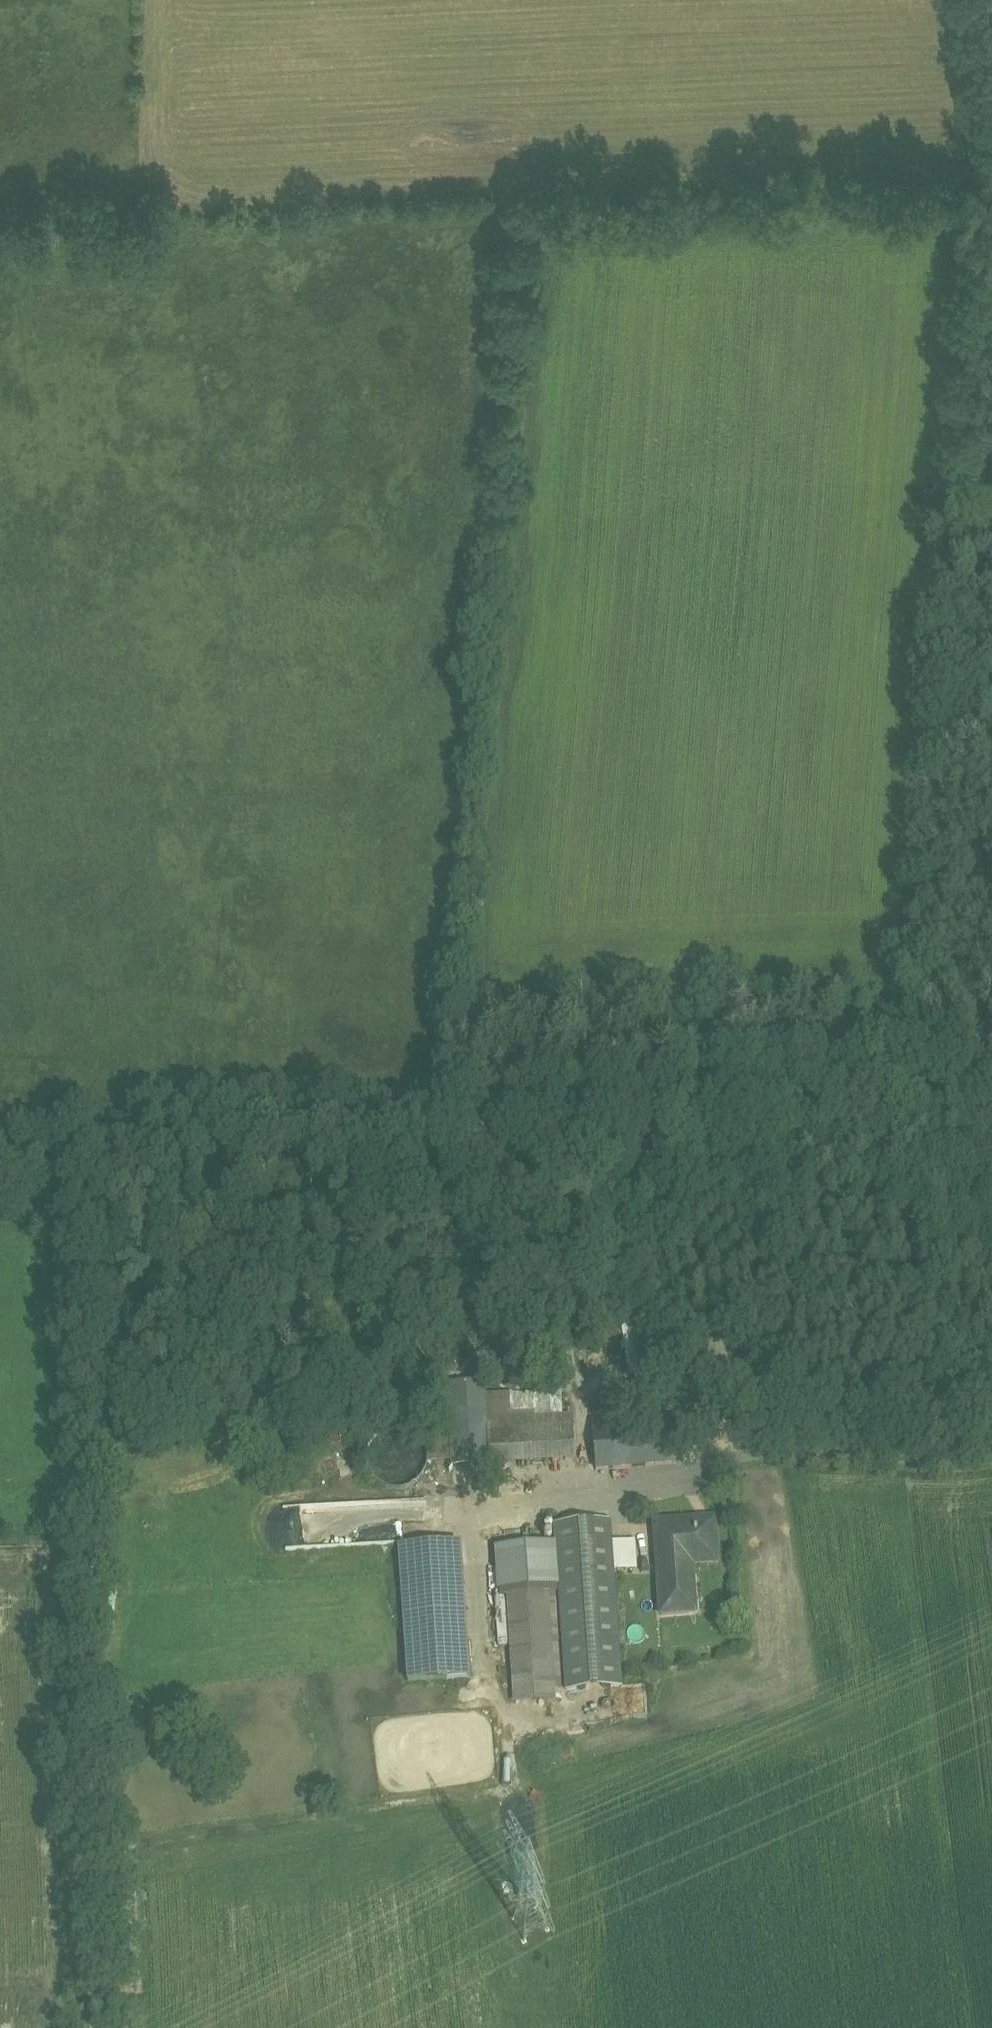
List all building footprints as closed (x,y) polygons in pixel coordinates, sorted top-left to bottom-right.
[(627,1326),(630,1368),(653,1367),(650,1324),(627,1326)] [(483,1413),(440,1415),(442,1450),(452,1449),(454,1469),(486,1467),(483,1413)] [(573,1419),(487,1423),(490,1467),(575,1462),(575,1449),(573,1419)] [(610,1426),(593,1427),(596,1471),(682,1464),(678,1420),(610,1426)] [(413,1434),(410,1432),(408,1431),(405,1430),(401,1430),(396,1429),(392,1430),(388,1431),(383,1433),(378,1436),(375,1439),(373,1442),(371,1445),(369,1449),(367,1453),(367,1457),(366,1461),(367,1466),(368,1470),(370,1474),(372,1478),(375,1481),(377,1484),(380,1486),(384,1488),(390,1491),(398,1491),(403,1491),(407,1490),(411,1488),(417,1485),(420,1482),(422,1479),(424,1476),(426,1471),(428,1467),(428,1464),(428,1460),(428,1456),(427,1453),(427,1450),(425,1447),(423,1443),(419,1438),(416,1435),(413,1434)] [(283,1550),(335,1547),(335,1535),(328,1535),(326,1508),(280,1511),(283,1550)] [(610,1518),(504,1527),(508,1580),(515,1683),(549,1680),(546,1653),(620,1647),(610,1518)] [(714,1522),(655,1526),(661,1617),(687,1615),(684,1566),(717,1564),(714,1522)] [(460,1546),(399,1550),(408,1684),(469,1680),(460,1546)] [(491,1569),(493,1591),(501,1590),(499,1568),(491,1569)] [(515,1683),(514,1683),(515,1705),(563,1702),(562,1680),(549,1680),(515,1683)]
